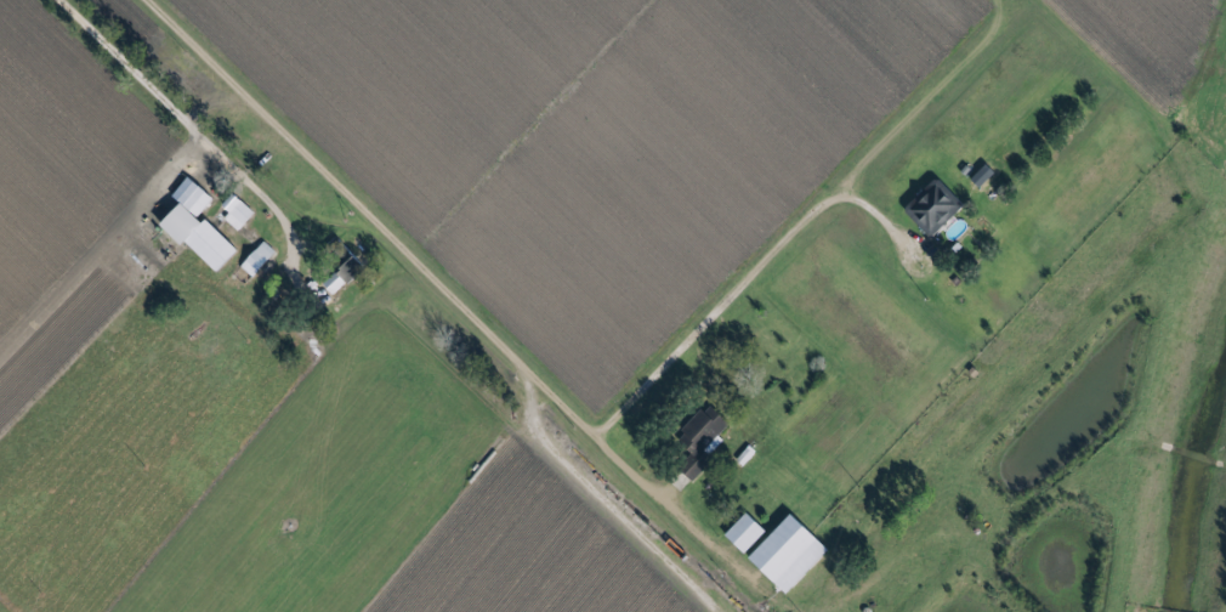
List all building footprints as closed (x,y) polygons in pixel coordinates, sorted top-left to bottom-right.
[(972,179),(982,187),(995,170),(985,162),(972,179)] [(166,223),(220,272),(241,249),(201,213),(215,197),(191,175),(173,194),(183,203),(166,223)] [(934,236),(965,204),(937,176),(905,209),(934,236)] [(224,218),(238,231),(255,211),(235,193),(224,205),(230,211),(224,218)] [(253,277),(276,252),(264,241),(241,266),(253,277)] [(333,293),(367,266),(359,255),(324,282),(333,293)] [(705,448),(731,423),(713,403),(680,435),(696,452),(680,466),(693,480),(716,459),(705,448)] [(727,533),(746,554),(769,532),(750,512),(727,533)] [(789,593),(832,548),(794,512),(752,557),(789,593)]
